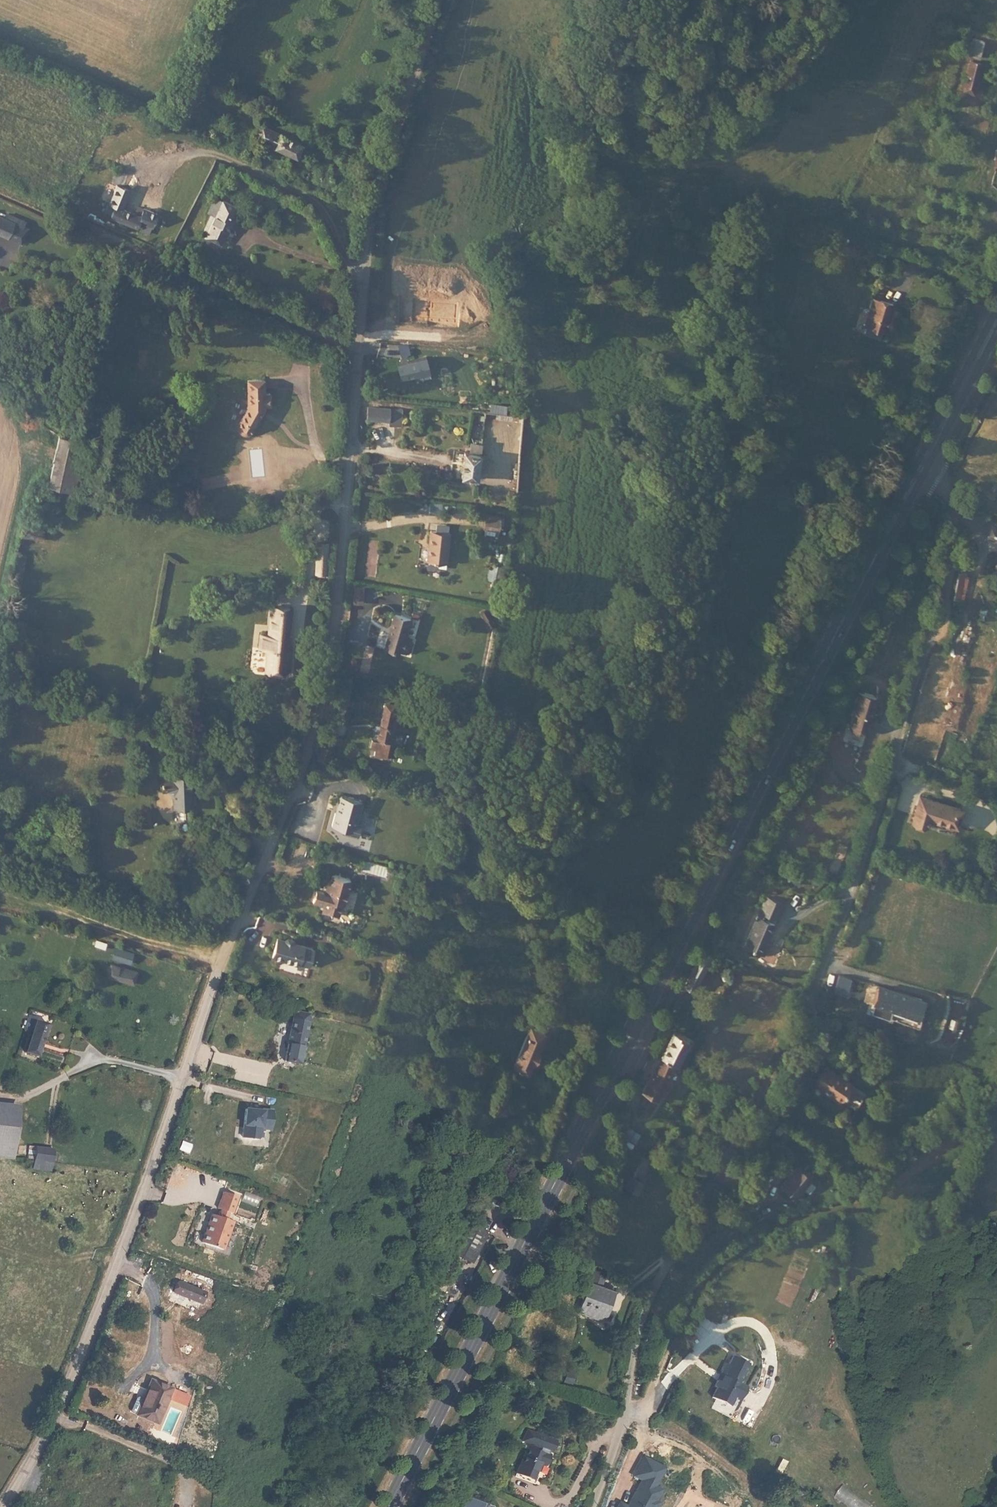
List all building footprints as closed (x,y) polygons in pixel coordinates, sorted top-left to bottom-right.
[(969,55),(980,57),(983,41),(972,39),(969,55)] [(967,77),(978,80),(981,64),(970,62),(967,77)] [(177,65),(172,77),(182,80),(186,69),(177,65)] [(978,80),(967,77),(964,91),(975,93),(978,80)] [(164,98),(159,110),(167,114),(172,101),(164,98)] [(261,127),(255,140),(297,158),(303,146),(261,127)] [(123,190),(128,192),(132,184),(127,181),(123,190)] [(129,193),(116,187),(108,206),(115,209),(110,219),(136,230),(138,224),(151,229),(156,217),(143,211),(139,219),(121,211),(129,193)] [(215,199),(211,207),(219,211),(223,203),(215,199)] [(206,239),(221,246),(225,236),(227,237),(230,232),(233,224),(236,219),(234,218),(238,208),(224,201),(223,203),(219,211),(211,207),(208,214),(212,216),(208,222),(202,236),(206,238),(206,239)] [(239,227),(233,224),(230,232),(236,234),(239,227)] [(843,255),(855,258),(856,252),(844,249),(843,255)] [(228,270),(214,264),(212,270),(226,276),(228,270)] [(876,298),(866,328),(884,334),(890,316),(893,317),(897,304),(876,298)] [(426,356),(396,363),(400,380),(430,373),(426,356)] [(265,378),(248,378),(250,405),(240,425),(240,428),(240,431),(243,432),(246,432),(250,430),(265,409),(265,405),(272,405),(273,391),(265,391),(265,378)] [(368,421),(389,423),(391,409),(369,408),(368,421)] [(391,409),(389,423),(389,425),(400,426),(402,410),(391,409)] [(47,436),(39,483),(58,487),(67,441),(47,436)] [(481,450),(482,443),(471,442),(469,455),(480,456),(481,450)] [(462,480),(478,481),(480,456),(469,455),(465,455),(462,480)] [(491,516),(489,526),(492,526),(504,528),(506,518),(505,518),(491,516)] [(428,562),(448,564),(451,534),(432,532),(428,562)] [(315,577),(325,577),(328,547),(318,546),(315,577)] [(954,592),(962,593),(966,573),(958,571),(954,592)] [(264,672),(286,675),(289,650),(285,650),(290,611),(272,609),(268,638),(259,637),(258,652),(267,653),(264,672)] [(488,630),(494,627),(491,620),(492,620),(488,611),(482,614),(486,622),(484,623),(488,630)] [(413,621),(396,616),(388,647),(403,651),(403,649),(409,651),(414,649),(415,644),(413,639),(409,638),(413,621)] [(886,687),(869,682),(859,713),(859,718),(862,721),(867,723),(872,722),(875,718),(882,699),(886,687)] [(885,700),(882,699),(875,718),(872,722),(874,725),(878,721),(885,700)] [(395,707),(385,705),(380,727),(379,732),(378,741),(372,740),(371,749),(376,750),(374,757),(386,759),(392,729),(391,729),(395,707)] [(330,751),(320,748),(317,759),(327,762),(330,751)] [(360,764),(358,772),(369,775),(371,768),(360,764)] [(188,807),(192,807),(192,792),(191,792),(190,788),(190,779),(174,779),(174,783),(170,783),(162,783),(163,795),(166,795),(173,802),(174,812),(188,812),(188,807)] [(328,810),(325,823),(337,826),(336,828),(352,832),(354,821),(350,820),(355,798),(335,793),(330,810),(328,810)] [(919,797),(916,807),(930,811),(933,801),(919,797)] [(916,807),(912,822),(916,823),(922,825),(926,826),(928,819),(952,825),(957,808),(933,801),(930,811),(916,807)] [(957,808),(952,825),(956,826),(961,809),(957,808)] [(324,881),(321,890),(323,891),(321,898),(318,897),(319,894),(311,892),(308,904),(319,907),(318,909),(321,913),(330,916),(334,913),(337,904),(339,905),(345,881),(327,876),(326,882),(324,881)] [(774,885),(747,936),(766,946),(774,933),(770,930),(779,912),(773,909),(775,904),(781,907),(789,894),(774,885)] [(585,913),(581,926),(590,929),(594,916),(585,913)] [(95,944),(106,947),(108,940),(96,938),(95,944)] [(721,943),(711,938),(690,979),(699,984),(721,943)] [(279,939),(273,958),(298,966),(299,965),(307,967),(313,951),(304,949),(304,947),(295,944),(293,941),(289,940),(285,942),(279,939)] [(107,977),(116,979),(119,971),(121,971),(123,967),(110,963),(107,977)] [(119,971),(116,979),(135,984),(139,971),(123,967),(121,971),(119,971)] [(607,994),(617,972),(611,969),(601,991),(607,994)] [(239,984),(229,979),(223,993),(233,997),(239,984)] [(877,986),(872,1004),(916,1017),(922,999),(877,986)] [(284,1066),(299,1068),(307,1016),(292,1014),(284,1066)] [(668,1044),(685,1052),(695,1035),(699,1038),(704,1028),(683,1017),(675,1031),(668,1044)] [(25,1055),(38,1059),(47,1025),(28,1020),(23,1037),(30,1039),(25,1055)] [(531,1021),(528,1028),(542,1034),(545,1027),(531,1021)] [(542,1034),(528,1028),(523,1039),(538,1045),(542,1034)] [(538,1045),(523,1039),(514,1061),(527,1067),(532,1055),(536,1056),(540,1046),(538,1045)] [(664,1090),(685,1052),(668,1044),(647,1080),(664,1090)] [(698,1061),(694,1069),(701,1074),(706,1065),(698,1061)] [(847,1089),(849,1085),(843,1082),(844,1081),(820,1065),(812,1078),(820,1083),(818,1086),(835,1096),(841,1085),(847,1089)] [(858,1091),(849,1085),(847,1089),(847,1090),(855,1095),(858,1091)] [(850,1103),(855,1095),(847,1090),(842,1097),(850,1103)] [(11,1156),(17,1113),(0,1110),(0,1155),(11,1156)] [(178,1148),(186,1151),(189,1144),(181,1140),(178,1148)] [(658,1149),(648,1145),(638,1167),(633,1165),(627,1180),(643,1186),(645,1181),(648,1182),(654,1169),(650,1167),(658,1149)] [(38,1146),(34,1168),(49,1171),(54,1150),(38,1146)] [(795,1165),(779,1187),(793,1198),(809,1176),(795,1165)] [(207,1210),(197,1238),(218,1246),(229,1218),(221,1215),(224,1207),(230,1209),(236,1192),(219,1185),(213,1203),(217,1204),(214,1212),(207,1210)] [(476,1210),(460,1241),(479,1250),(495,1219),(476,1210)] [(610,1266),(603,1279),(614,1285),(621,1272),(610,1266)] [(170,1290),(197,1301),(202,1290),(175,1279),(170,1290)] [(586,1311),(596,1316),(600,1309),(608,1313),(616,1298),(620,1300),(626,1290),(614,1285),(603,1279),(586,1311)] [(600,1309),(596,1316),(595,1318),(610,1326),(623,1302),(620,1300),(616,1298),(608,1313),(600,1309)] [(739,1404),(744,1395),(749,1398),(755,1387),(764,1391),(748,1382),(758,1363),(743,1355),(736,1369),(733,1368),(730,1374),(732,1375),(730,1381),(727,1380),(724,1386),(727,1387),(722,1396),(726,1398),(739,1405),(739,1404)] [(571,1360),(568,1364),(578,1369),(580,1365),(571,1360)] [(578,1369),(568,1364),(563,1375),(572,1379),(578,1369)] [(151,1371),(135,1408),(156,1417),(172,1381),(151,1371)] [(749,1398),(744,1395),(739,1404),(745,1407),(749,1398)] [(534,1440),(524,1465),(539,1472),(547,1452),(552,1454),(561,1431),(533,1420),(529,1432),(544,1438),(542,1443),(534,1440)] [(483,1506),(497,1506),(501,1500),(479,1489),(473,1503),(483,1506)]
